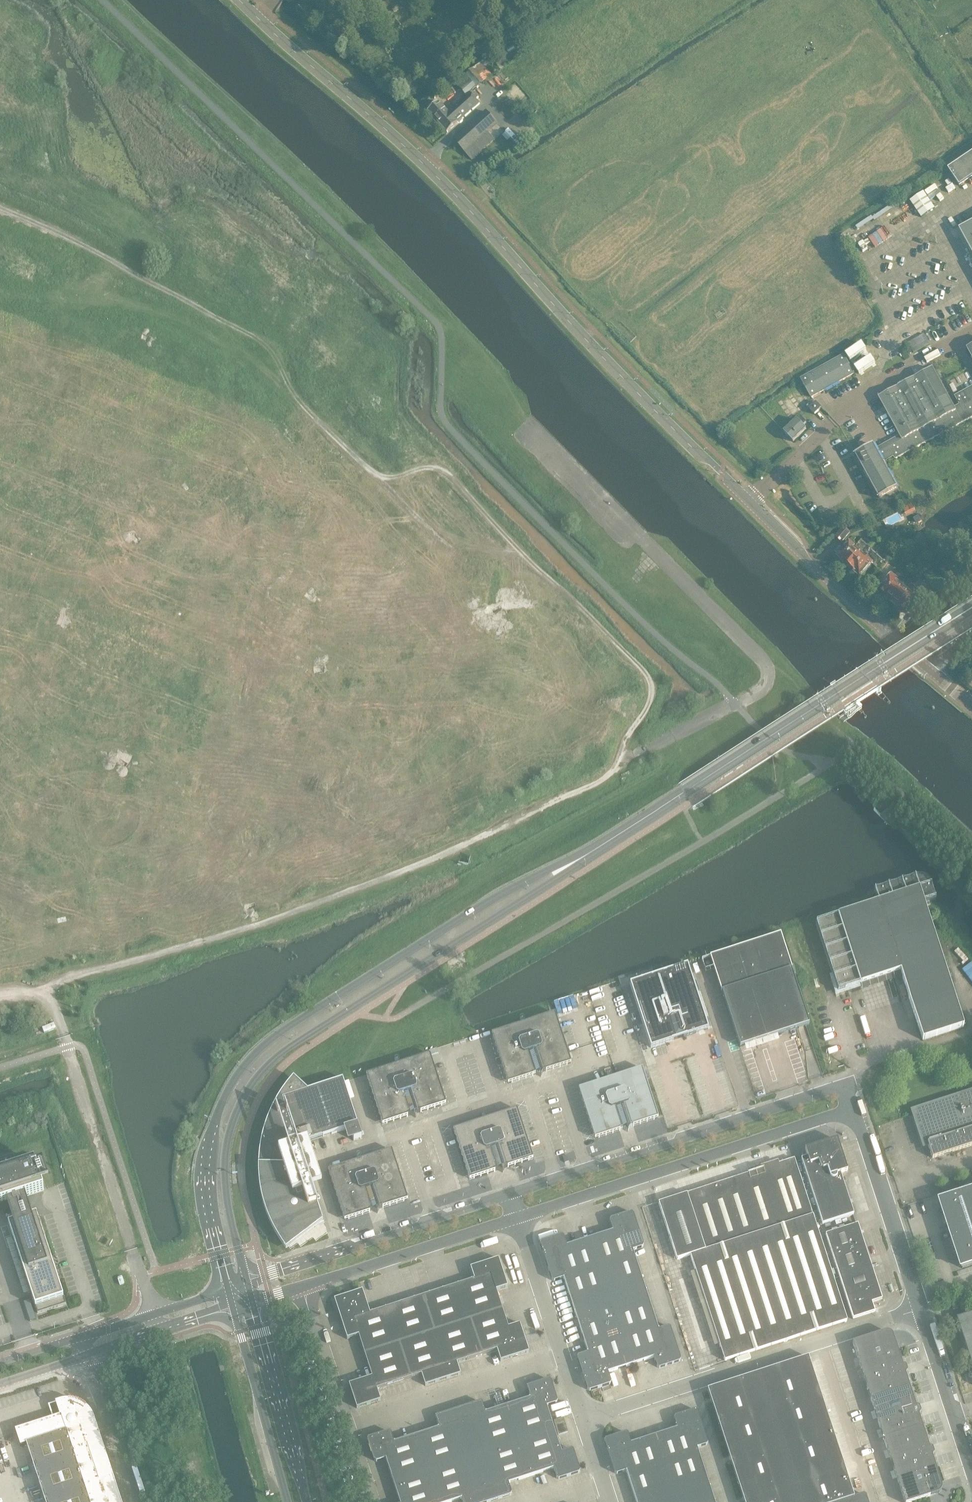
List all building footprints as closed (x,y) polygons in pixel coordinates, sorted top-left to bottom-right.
[(439,101),(428,111),(435,118),(434,120),(438,124),(439,123),(448,132),(458,123),(461,123),(463,121),(463,119),(480,103),(476,100),(479,97),(473,91),(472,92),(470,89),(469,89),(468,88),(473,83),(477,88),(492,75),(485,67),(491,62),(487,58),(481,62),(461,79),(464,83),(447,99),(454,107),(449,112),(439,101)] [(523,107),(528,113),(532,110),(527,104),(523,107)] [(486,149),(503,134),(496,127),(499,124),(487,111),(454,140),(467,154),(479,142),(486,149)] [(960,186),(971,177),(971,153),(948,169),(960,186)] [(922,216),(935,207),(925,191),(912,199),(922,216)] [(960,229),(971,252),(971,222),(960,229)] [(918,337),(908,343),(914,354),(925,347),(918,337)] [(854,374),(844,356),(802,379),(812,397),(854,374)] [(855,454),(880,498),(898,488),(884,462),(894,457),(895,459),(971,417),(971,387),(955,396),(960,405),(955,408),(933,368),(879,397),(900,436),(876,449),(873,444),(855,454)] [(801,387),(782,402),(792,416),(811,401),(801,387)] [(810,409),(815,414),(821,408),(816,402),(810,409)] [(798,420),(797,419),(784,432),(793,442),(807,429),(803,425),(806,422),(801,417),(798,420)] [(838,538),(843,542),(849,535),(845,530),(838,538)] [(846,566),(849,567),(861,553),(850,543),(838,557),(839,558),(839,559),(840,558),(842,560),(841,561),(842,561),(843,561),(843,564),(846,566)] [(861,553),(849,567),(850,569),(853,572),(855,573),(856,573),(855,574),(856,574),(857,573),(858,575),(858,576),(859,576),(860,577),(873,564),(861,553)] [(878,558),(873,564),(876,567),(874,570),(878,574),(885,566),(880,562),(881,561),(878,558)] [(890,603),(893,602),(906,587),(892,576),(880,592),(881,593),(881,594),(882,593),(884,594),(883,595),(884,596),(884,595),(886,597),(886,600),(890,603)] [(906,587),(893,602),(894,603),(894,606),(897,609),(900,608),(902,609),(902,610),(902,611),(903,610),(905,611),(904,612),(905,612),(907,613),(919,598),(919,597),(906,587)] [(926,588),(919,597),(919,598),(924,602),(932,592),(926,588)] [(887,810),(881,803),(874,810),(880,817),(887,810)] [(874,891),(878,904),(816,924),(838,993),(900,973),(923,1041),(964,1028),(924,905),(936,901),(931,886),(929,883),(926,880),(923,878),(919,878),(917,878),(874,891)] [(740,1048),(806,1026),(809,1025),(780,935),(711,958),(740,1048)] [(631,985),(651,1048),(708,1030),(687,966),(631,985)] [(555,1014),(496,1033),(492,1035),(508,1084),(533,1076),(536,1075),(541,1077),(543,1073),(546,1072),(571,1064),(568,1052),(555,1014)] [(426,1056),(370,1074),(367,1075),(383,1125),(408,1117),(411,1116),(416,1118),(418,1113),(421,1113),(446,1105),(430,1055),(426,1056)] [(617,1077),(597,1084),(579,1090),(580,1093),(595,1139),(620,1131),(623,1130),(628,1132),(630,1128),(633,1127),(658,1119),(657,1115),(642,1069),(617,1077)] [(343,1079),(308,1091),(294,1078),(292,1080),(290,1082),(288,1085),(286,1087),(283,1092),(281,1094),(279,1097),(276,1102),(275,1105),(273,1108),(272,1110),(269,1117),(268,1121),(266,1126),(264,1130),(263,1134),(263,1136),(262,1140),(261,1142),(261,1146),(260,1150),(260,1153),(259,1158),(259,1162),(259,1165),(259,1169),(259,1173),(259,1177),(259,1182),(260,1185),(260,1188),(261,1192),(261,1195),(262,1199),(263,1202),(264,1206),(264,1208),(266,1211),(266,1214),(268,1217),(269,1220),(270,1224),(272,1226),(273,1230),(275,1233),(276,1236),(277,1238),(280,1241),(281,1243),(283,1247),(286,1251),(323,1223),(318,1206),(298,1146),(323,1138),(350,1129),(354,1141),(362,1138),(343,1079)] [(914,1117),(924,1147),(928,1146),(933,1159),(971,1146),(971,1098),(914,1117)] [(517,1110),(457,1129),(454,1130),(470,1180),(495,1172),(498,1171),(503,1173),(505,1168),(508,1167),(508,1168),(533,1160),(517,1110)] [(807,1158),(801,1160),(822,1226),(854,1215),(841,1175),(848,1172),(839,1148),(837,1141),(805,1151),(807,1158)] [(392,1150),(332,1170),(329,1171),(345,1221),(370,1213),(370,1212),(373,1211),(377,1214),(380,1209),(383,1208),(383,1209),(408,1200),(392,1150)] [(0,1166),(0,1205),(7,1203),(10,1212),(13,1222),(9,1224),(38,1314),(66,1304),(37,1215),(32,1216),(30,1210),(31,1209),(31,1208),(31,1207),(30,1207),(30,1206),(29,1206),(26,1196),(44,1190),(33,1155),(0,1166)] [(847,1322),(795,1159),(687,1194),(690,1202),(661,1212),(677,1260),(690,1256),(725,1362),(847,1322)] [(958,1194),(939,1200),(962,1269),(971,1266),(971,1189),(958,1194)] [(633,1214),(631,1213),(611,1220),(610,1222),(613,1232),(567,1246),(564,1237),(562,1236),(541,1242),(540,1244),(552,1281),(554,1282),(564,1279),(588,1353),(578,1356),(577,1359),(588,1391),(590,1392),(610,1385),(611,1383),(608,1373),(654,1358),(657,1368),(659,1369),(680,1362),(681,1360),(671,1328),(668,1327),(659,1330),(633,1251),(643,1248),(644,1246),(633,1214)] [(882,1300),(865,1246),(858,1225),(826,1235),(853,1320),(875,1313),(872,1304),(882,1300)] [(529,1353),(520,1324),(509,1328),(497,1291),(508,1288),(499,1259),(470,1268),(474,1280),(370,1314),(363,1291),(334,1300),(347,1340),(359,1336),(372,1377),(349,1385),(357,1409),(381,1401),(377,1390),(422,1375),(425,1386),(461,1375),(457,1363),(497,1350),(501,1362),(529,1353)] [(29,1311),(34,1309),(31,1299),(26,1301),(29,1311)] [(956,1319),(971,1367),(971,1314),(956,1319)] [(853,1343),(862,1373),(901,1361),(892,1335),(890,1333),(886,1332),(853,1343)] [(744,1501),(868,1501),(866,1496),(864,1495),(854,1498),(808,1357),(707,1390),(744,1501)] [(901,1361),(862,1373),(872,1404),(911,1391),(905,1374),(907,1374),(907,1372),(906,1367),(904,1366),(903,1366),(901,1361)] [(462,1499),(463,1501),(491,1501),(511,1496),(512,1493),(509,1484),(553,1469),(557,1479),(559,1480),(579,1473),(580,1471),(574,1451),(571,1449),(562,1453),(547,1407),(557,1404),(558,1402),(551,1381),(549,1380),(528,1387),(527,1389),(530,1399),(486,1413),(483,1403),(480,1402),(437,1416),(436,1418),(439,1428),(394,1443),(391,1433),(389,1432),(369,1439),(367,1441),(374,1461),(376,1462),(386,1459),(400,1501),(452,1501),(462,1499)] [(911,1391),(872,1404),(886,1445),(924,1432),(919,1415),(920,1415),(921,1413),(919,1408),(918,1407),(916,1408),(911,1391)] [(65,1403),(60,1404),(57,1405),(61,1416),(15,1431),(16,1434),(21,1447),(27,1445),(45,1501),(120,1501),(112,1477),(100,1481),(89,1445),(99,1442),(92,1420),(91,1416),(88,1413),(85,1409),(82,1407),(78,1405),(73,1403),(69,1403),(65,1403)] [(698,1411),(695,1410),(675,1417),(674,1419),(677,1429),(631,1444),(628,1434),(626,1433),(605,1440),(604,1442),(615,1474),(617,1475),(627,1472),(637,1501),(715,1501),(697,1449),(707,1446),(708,1443),(698,1411)] [(559,1436),(568,1433),(563,1419),(554,1422),(559,1436)] [(924,1432),(886,1445),(896,1475),(934,1462),(932,1456),(933,1456),(934,1454),(933,1449),(931,1448),(930,1449),(924,1432)] [(896,1475),(904,1501),(914,1501),(937,1494),(939,1494),(940,1492),(941,1491),(942,1489),(942,1488),(942,1486),(934,1462),(896,1475)]
